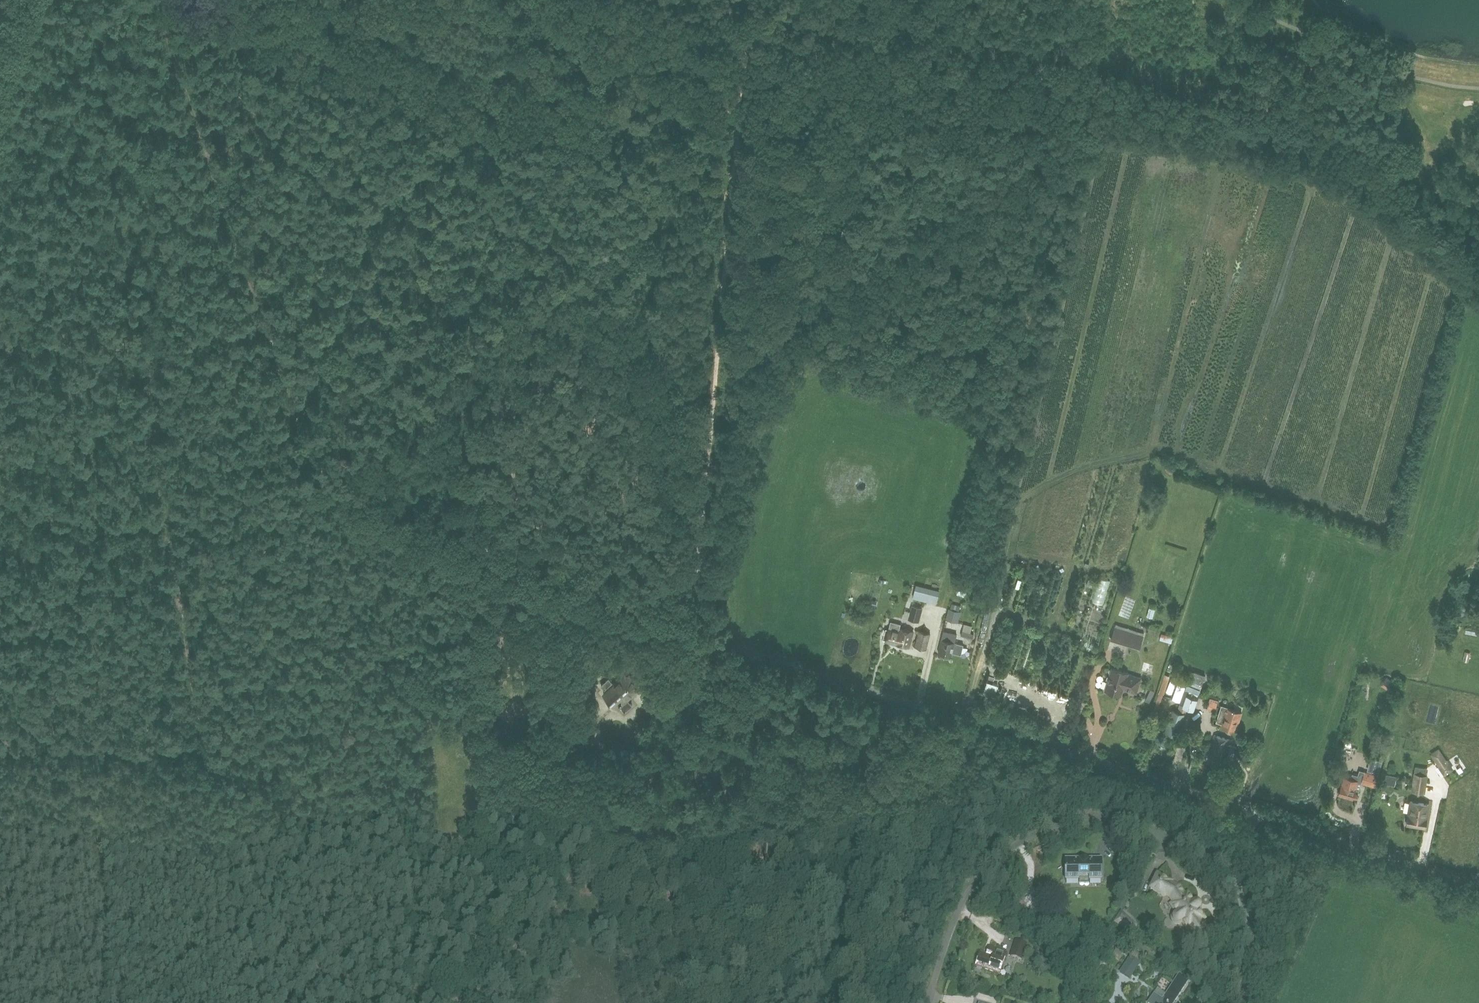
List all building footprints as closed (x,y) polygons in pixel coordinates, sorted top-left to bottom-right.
[(913,597),(936,603),(939,591),(916,585),(913,597)] [(962,604),(951,601),(949,608),(948,608),(945,619),(957,622),(960,611),(962,604)] [(912,606),(908,619),(918,622),(921,608),(912,606)] [(970,615),(967,627),(977,629),(980,618),(970,615)] [(885,628),(883,639),(886,640),(886,641),(895,644),(896,643),(909,646),(913,631),(899,628),(900,624),(891,622),(889,627),(889,629),(885,628)] [(1143,635),(1114,626),(1110,640),(1139,649),(1143,635)] [(1175,636),(1177,630),(1169,628),(1167,634),(1175,636)] [(931,633),(918,630),(914,646),(926,649),(931,633)] [(973,633),(962,630),(960,636),(972,639),(973,633)] [(944,631),(939,652),(952,655),(953,653),(961,655),(964,645),(955,642),(957,634),(944,631)] [(1150,655),(1148,661),(1155,664),(1158,658),(1150,655)] [(1201,666),(1201,675),(1209,675),(1209,666),(1201,666)] [(1107,691),(1107,693),(1113,695),(1114,693),(1121,695),(1123,690),(1137,694),(1141,678),(1128,674),(1128,673),(1112,668),(1105,690),(1107,691)] [(625,674),(614,684),(609,678),(601,685),(606,691),(603,693),(615,707),(618,704),(624,711),(632,705),(627,699),(638,690),(638,684),(630,675),(625,674)] [(1164,674),(1153,710),(1157,711),(1163,693),(1164,694),(1170,675),(1164,674)] [(1186,695),(1182,707),(1194,711),(1197,699),(1196,699),(1199,692),(1198,692),(1201,682),(1191,679),(1188,690),(1189,690),(1187,696),(1186,695)] [(1210,698),(1208,704),(1216,707),(1218,700),(1210,698)] [(1221,723),(1220,726),(1235,731),(1242,712),(1221,705),(1215,722),(1221,723)] [(1184,716),(1172,712),(1162,708),(1162,709),(1159,708),(1158,713),(1170,717),(1165,733),(1177,736),(1184,716)] [(470,731),(479,745),(490,739),(486,732),(484,733),(479,726),(470,731)] [(592,729),(589,740),(597,742),(599,730),(592,729)] [(571,732),(555,739),(559,748),(575,740),(571,732)] [(1251,738),(1240,734),(1237,743),(1248,747),(1251,738)] [(1230,745),(1226,744),(1228,739),(1214,735),(1208,756),(1225,761),(1230,745)] [(1240,755),(1243,746),(1237,744),(1235,753),(1240,755)] [(1430,753),(1438,765),(1437,765),(1443,775),(1454,769),(1447,759),(1446,759),(1438,747),(1430,753)] [(1370,758),(1368,764),(1380,767),(1381,761),(1370,758)] [(1413,772),(1410,791),(1425,793),(1427,775),(1426,774),(1427,768),(1415,766),(1414,773),(1413,772)] [(1353,798),(1354,793),(1355,790),(1358,791),(1361,783),(1374,786),(1378,772),(1365,768),(1364,771),(1359,770),(1356,780),(1344,776),(1342,784),(1343,784),(1340,794),(1353,798)] [(1396,776),(1385,773),(1383,783),(1394,785),(1396,776)] [(1429,804),(1410,801),(1406,824),(1425,828),(1429,804)] [(473,837),(459,846),(467,856),(473,852),(472,850),(479,845),(473,837)] [(1165,843),(1168,850),(1173,848),(1170,841),(1165,843)] [(1079,860),(1065,860),(1065,880),(1079,880),(1079,876),(1089,876),(1089,880),(1101,879),(1101,859),(1089,859),(1089,860),(1079,860)] [(1179,911),(1175,914),(1174,915),(1173,915),(1173,916),(1173,917),(1173,918),(1173,919),(1173,920),(1174,921),(1175,922),(1176,923),(1177,923),(1178,923),(1179,923),(1180,923),(1181,922),(1186,930),(1189,928),(1192,934),(1193,940),(1194,940),(1194,941),(1194,942),(1195,943),(1195,944),(1196,945),(1197,945),(1198,946),(1199,946),(1200,946),(1202,946),(1203,946),(1204,945),(1205,945),(1205,944),(1206,943),(1207,942),(1207,941),(1207,940),(1207,939),(1208,939),(1207,929),(1202,921),(1204,919),(1198,910),(1199,909),(1199,908),(1200,908),(1200,907),(1200,906),(1200,905),(1199,904),(1199,903),(1198,903),(1197,903),(1197,902),(1196,902),(1195,902),(1195,903),(1194,903),(1187,894),(1185,895),(1179,887),(1171,883),(1171,882),(1157,875),(1151,889),(1164,896),(1165,895),(1170,898),(1179,911)] [(1033,912),(1026,910),(1024,916),(1031,918),(1033,912)] [(1132,933),(1136,925),(1121,911),(1114,922),(1132,933)] [(1022,960),(1027,943),(1015,940),(1010,956),(1022,960)] [(980,952),(975,966),(999,974),(1006,953),(989,948),(987,954),(980,952)] [(1118,961),(1123,954),(1123,955),(1124,953),(1123,952),(1116,948),(1115,949),(1116,950),(1111,956),(1118,961)] [(1130,979),(1139,963),(1128,957),(1119,973),(1130,979)] [(1179,974),(1162,999),(1153,994),(1148,1002),(1174,1002),(1188,980),(1179,974)]
